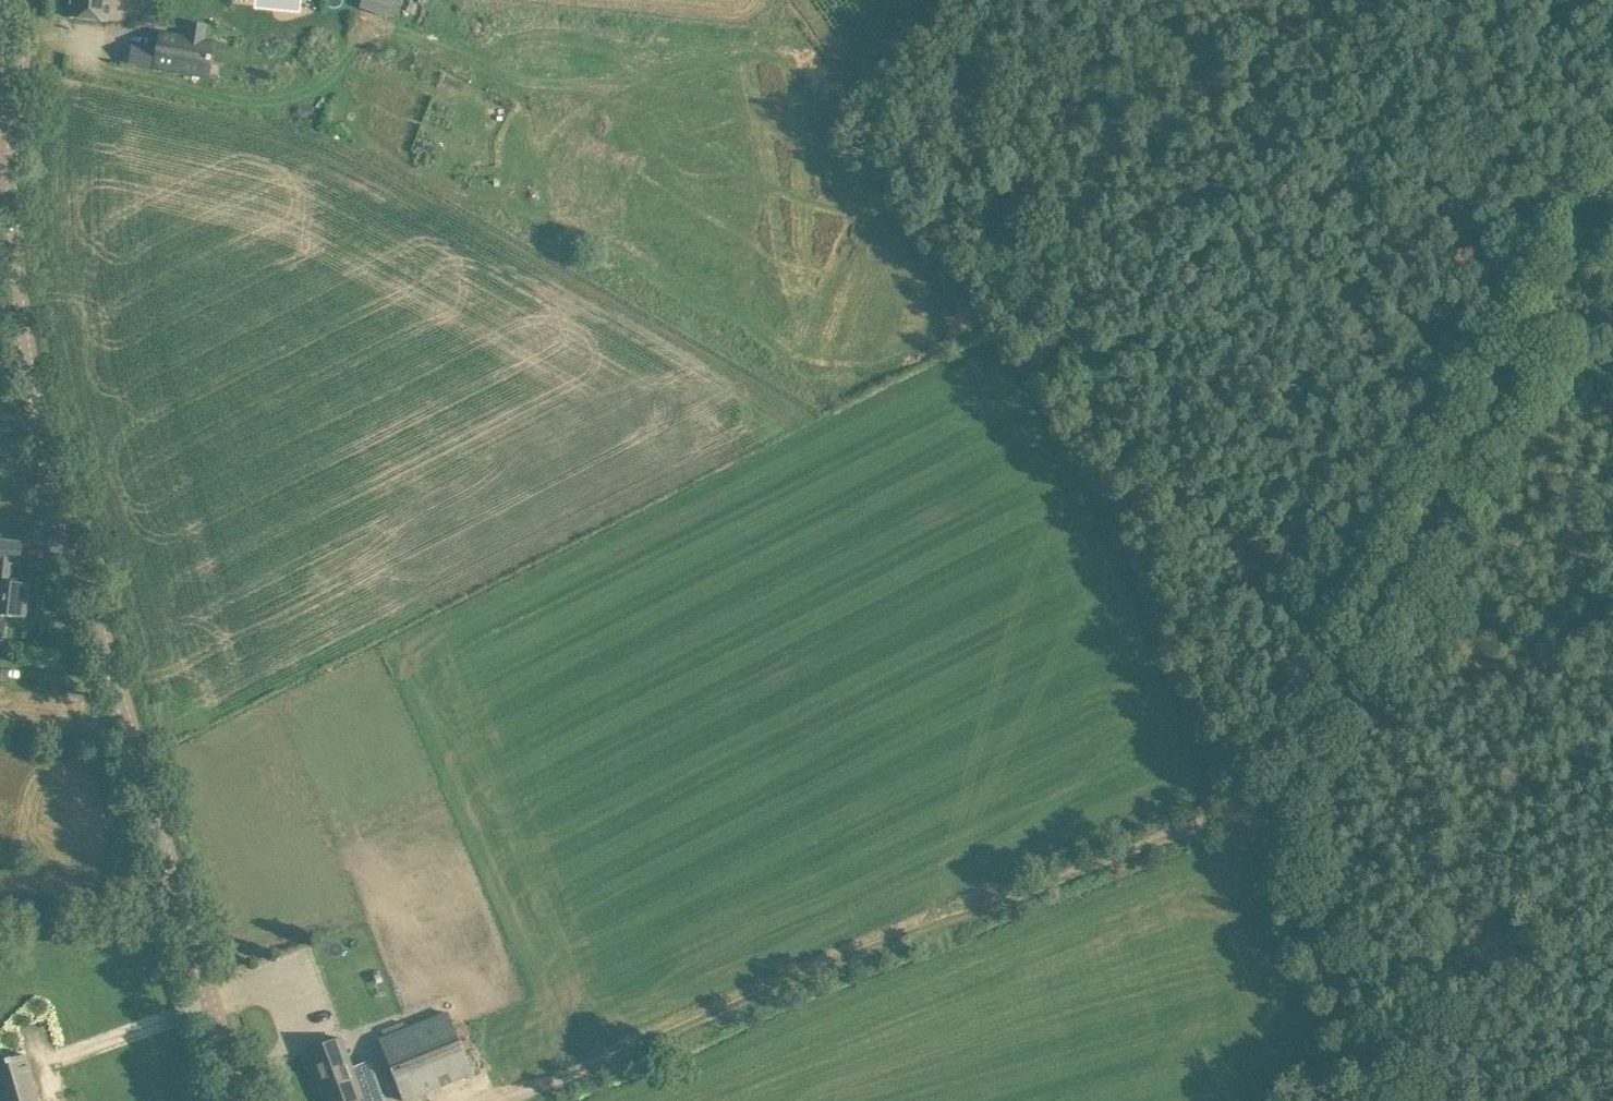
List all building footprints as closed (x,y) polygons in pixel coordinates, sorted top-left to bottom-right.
[(69,17),(108,21),(110,0),(71,0),(69,17)] [(363,1),(391,12),(395,0),(363,0),(363,1)] [(158,50),(155,67),(208,77),(210,70),(209,70),(211,62),(211,60),(212,58),(211,58),(211,57),(207,56),(207,57),(206,57),(206,58),(201,58),(189,55),(192,38),(187,37),(161,33),(158,50)] [(3,640),(5,622),(4,622),(4,616),(23,618),(27,584),(9,582),(11,561),(21,562),(23,543),(1,541),(0,541),(0,640),(3,640)] [(379,1040),(395,1080),(404,1100),(472,1073),(448,1012),(379,1040)] [(320,1085),(324,1084),(331,1100),(385,1100),(378,1082),(360,1088),(341,1038),(307,1051),(320,1085)] [(33,1082),(35,1081),(27,1054),(0,1062),(0,1100),(39,1100),(33,1082)]
